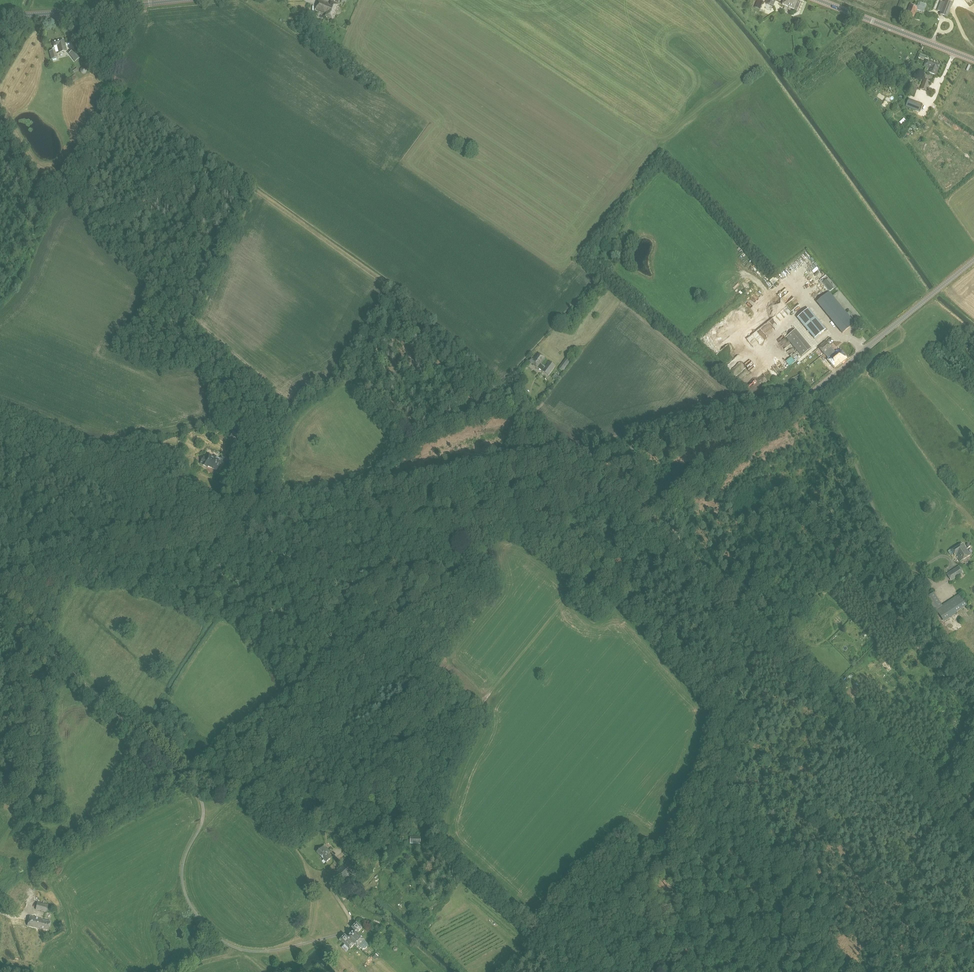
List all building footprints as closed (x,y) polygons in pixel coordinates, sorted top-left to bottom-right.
[(333,19),(339,5),(332,2),(331,4),(322,0),(320,0),(316,10),(326,14),(326,16),(333,19)] [(760,10),(764,0),(760,0),(760,1),(758,0),(757,0),(754,8),(760,10)] [(797,10),(800,2),(796,0),(784,0),(782,4),(797,10)] [(939,14),(947,18),(953,3),(945,0),(939,14)] [(917,10),(923,12),(926,5),(919,2),(917,6),(911,4),(906,16),(913,18),(917,10)] [(56,46),(58,53),(67,51),(64,39),(52,42),(53,47),(56,46)] [(71,49),(68,52),(73,59),(76,57),(71,49)] [(49,51),(51,59),(57,58),(55,50),(49,51)] [(928,72),(936,75),(940,65),(927,60),(924,66),(930,68),(928,72)] [(66,80),(68,84),(73,81),(74,81),(78,77),(75,74),(71,77),(66,80)] [(920,89),(927,91),(930,82),(924,79),(920,89)] [(905,106),(919,112),(922,104),(908,98),(905,106)] [(775,284),(780,280),(776,275),(771,280),(775,284)] [(833,288),(826,280),(823,282),(830,291),(833,288)] [(811,296),(842,334),(855,323),(824,285),(811,296)] [(797,318),(814,339),(825,330),(808,309),(797,318)] [(792,314),(784,318),(787,323),(794,320),(792,314)] [(786,337),(801,356),(811,348),(795,329),(786,337)] [(818,347),(824,354),(832,348),(826,341),(818,347)] [(846,358),(839,349),(827,358),(835,367),(846,358)] [(545,356),(539,352),(540,351),(539,351),(529,364),(536,369),(546,356),(545,356)] [(525,382),(520,378),(513,385),(518,389),(525,382)] [(232,427),(238,429),(242,421),(243,419),(239,417),(238,419),(237,418),(232,427)] [(228,436),(233,439),(234,437),(236,438),(239,432),(232,428),(228,436)] [(208,466),(216,470),(220,464),(221,465),(224,458),(222,457),(221,459),(218,457),(215,455),(215,457),(209,454),(207,458),(204,457),(200,464),(207,467),(208,466)] [(956,555),(960,561),(970,555),(963,543),(952,550),(951,550),(949,551),(949,552),(951,555),(952,555),(954,554),(955,556),(956,555)] [(946,574),(951,581),(963,573),(959,566),(946,574)] [(923,599),(948,637),(964,626),(955,613),(967,605),(959,594),(942,605),(934,592),(923,599)] [(350,805),(360,809),(365,798),(356,794),(350,805)] [(317,852),(326,863),(333,857),(329,853),(330,852),(324,846),(317,852)] [(337,871),(345,880),(351,874),(350,873),(355,869),(349,861),(344,866),(343,866),(337,871)] [(25,899),(33,886),(27,883),(26,885),(23,883),(13,900),(24,907),(28,901),(25,899)] [(35,910),(46,912),(48,905),(37,902),(35,910)] [(8,954),(32,959),(39,930),(37,929),(40,929),(41,928),(48,930),(50,922),(42,920),(43,919),(30,916),(27,925),(27,926),(28,926),(28,927),(15,924),(8,954)] [(342,948),(346,952),(349,949),(350,949),(355,945),(357,948),(359,946),(362,949),(365,949),(367,947),(367,944),(364,941),(365,940),(358,933),(362,928),(357,923),(352,928),(355,930),(348,938),(345,935),(340,940),(345,944),(342,948)]
